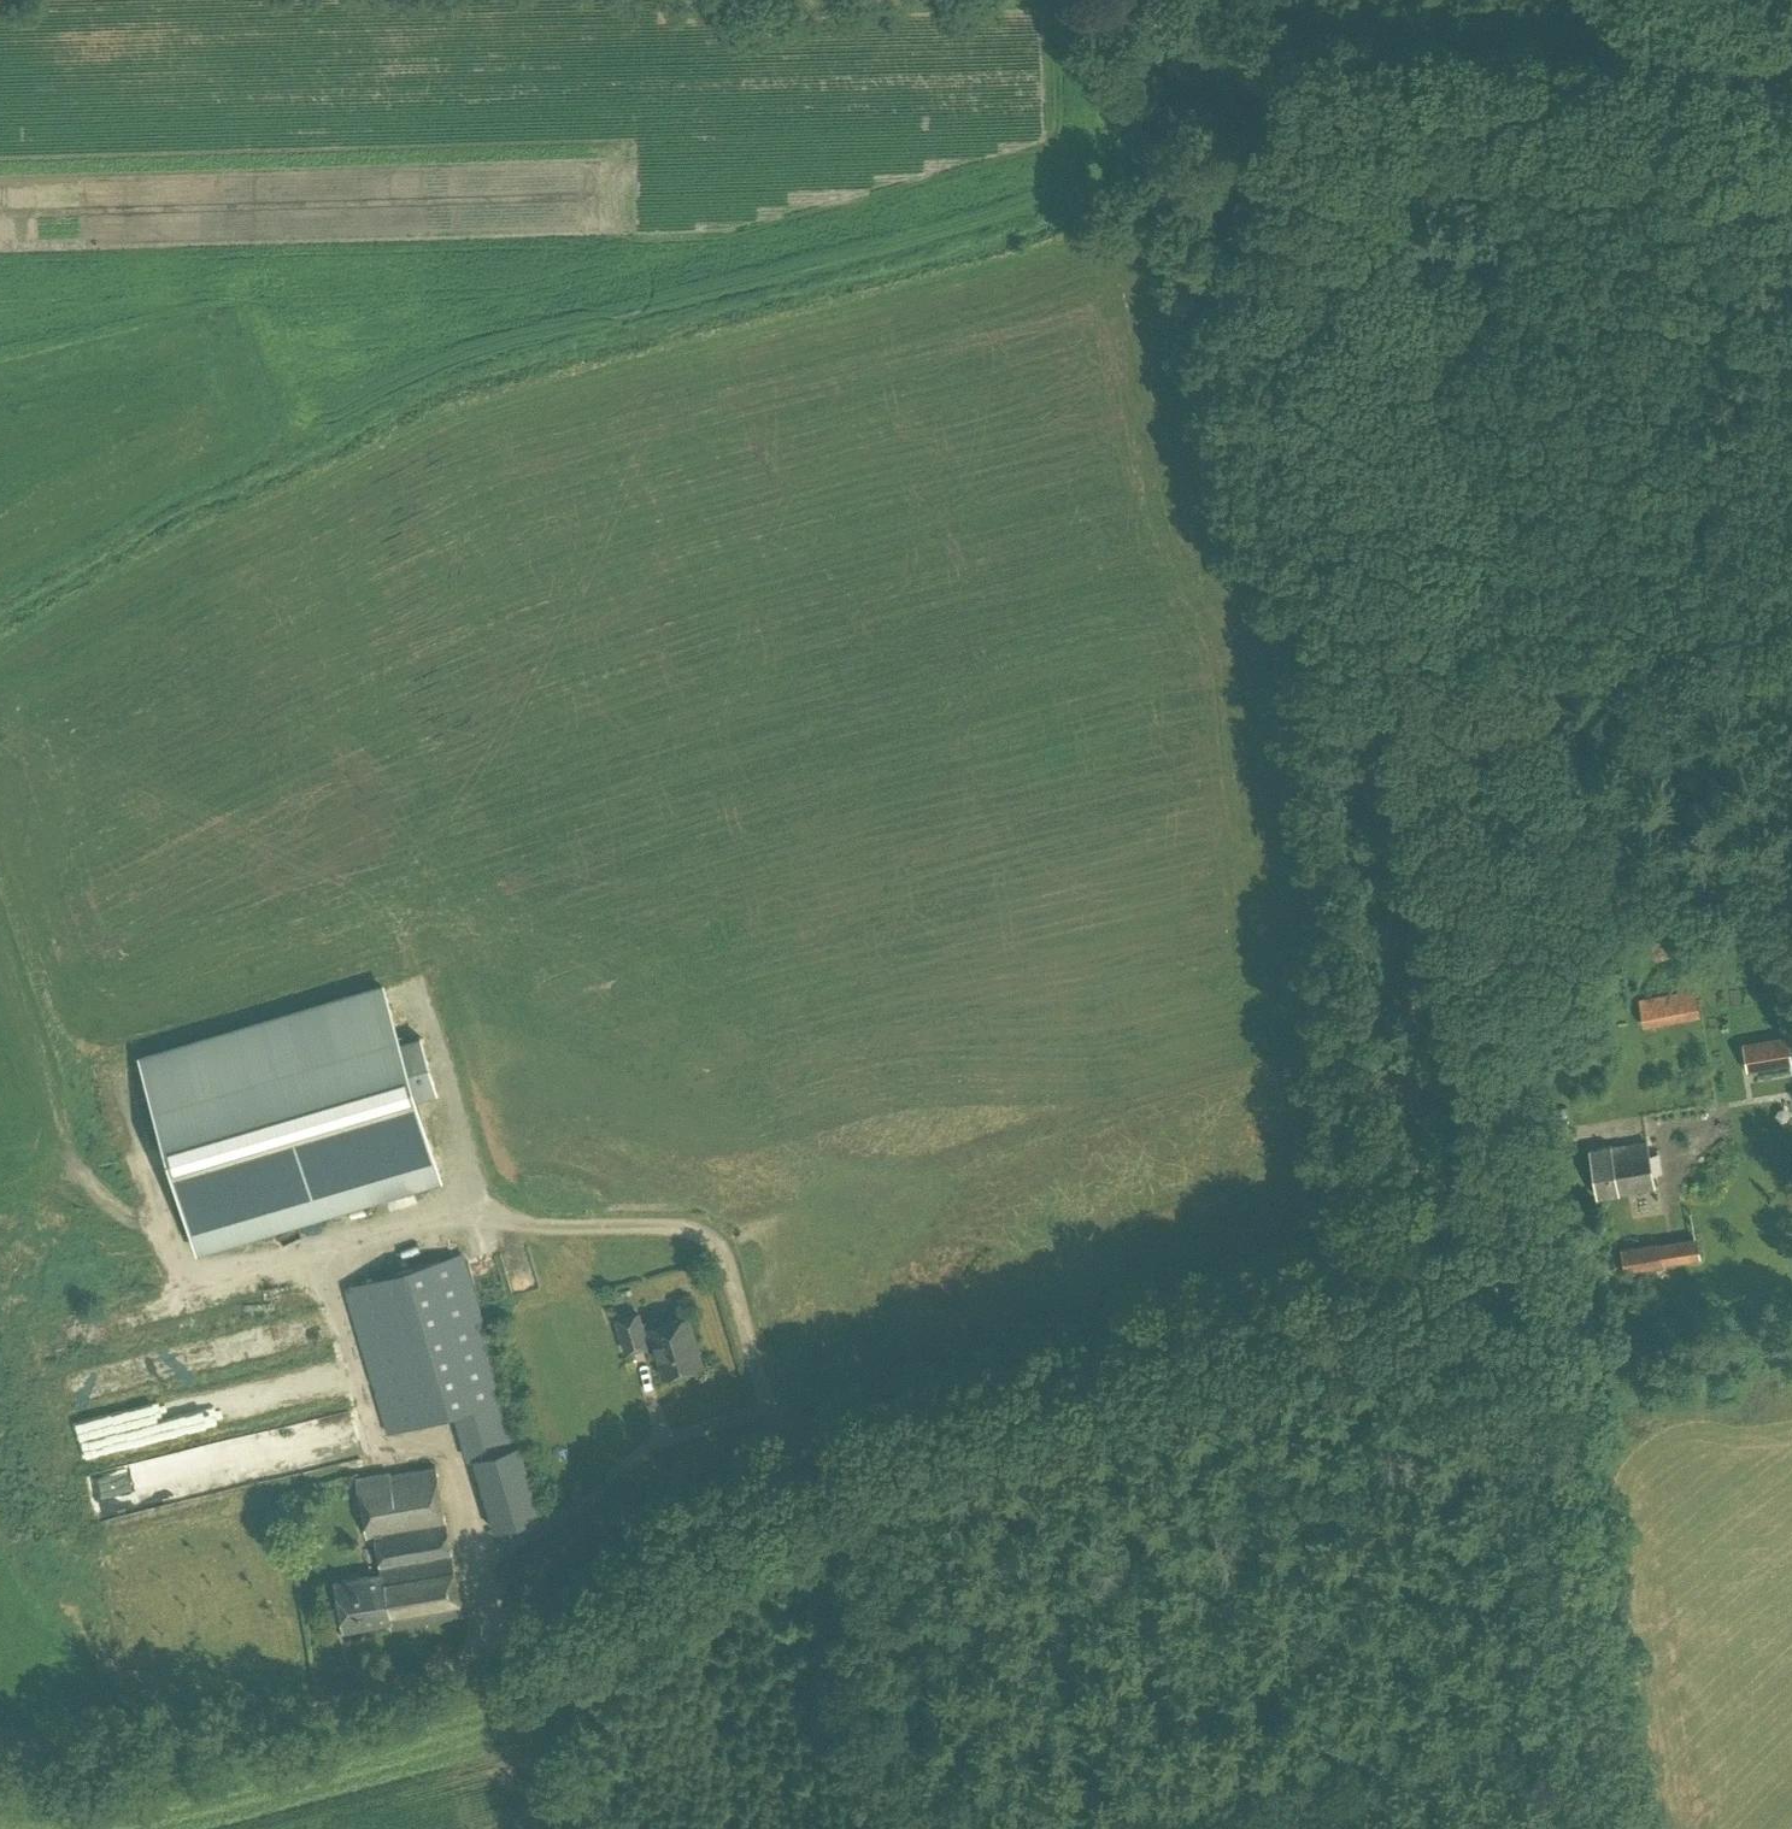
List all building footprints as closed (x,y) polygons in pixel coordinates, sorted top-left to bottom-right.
[(401,1041),(383,982),(139,1055),(198,1254),(442,1181),(418,1099),(438,1093),(420,1035),(401,1041)] [(1643,1028),(1700,1017),(1694,988),(1637,999),(1643,1028)] [(1788,1035),(1742,1042),(1747,1070),(1791,1063),(1791,1062),(1788,1035)] [(1653,1187),(1647,1141),(1610,1147),(1610,1145),(1590,1148),(1597,1198),(1618,1195),(1617,1193),(1653,1187)] [(1660,1264),(1700,1258),(1696,1237),(1657,1243),(1660,1264)] [(1623,1272),(1660,1266),(1656,1242),(1619,1248),(1623,1272)] [(542,1518),(464,1252),(345,1288),(387,1432),(453,1413),(467,1461),(472,1460),(493,1532),(542,1518)] [(643,1329),(639,1313),(617,1320),(626,1351),(654,1343),(664,1376),(703,1365),(688,1316),(643,1329)] [(462,1616),(435,1468),(389,1476),(389,1473),(357,1478),(368,1538),(377,1536),(383,1573),(335,1581),(344,1630),(392,1621),(393,1628),(462,1616)]
